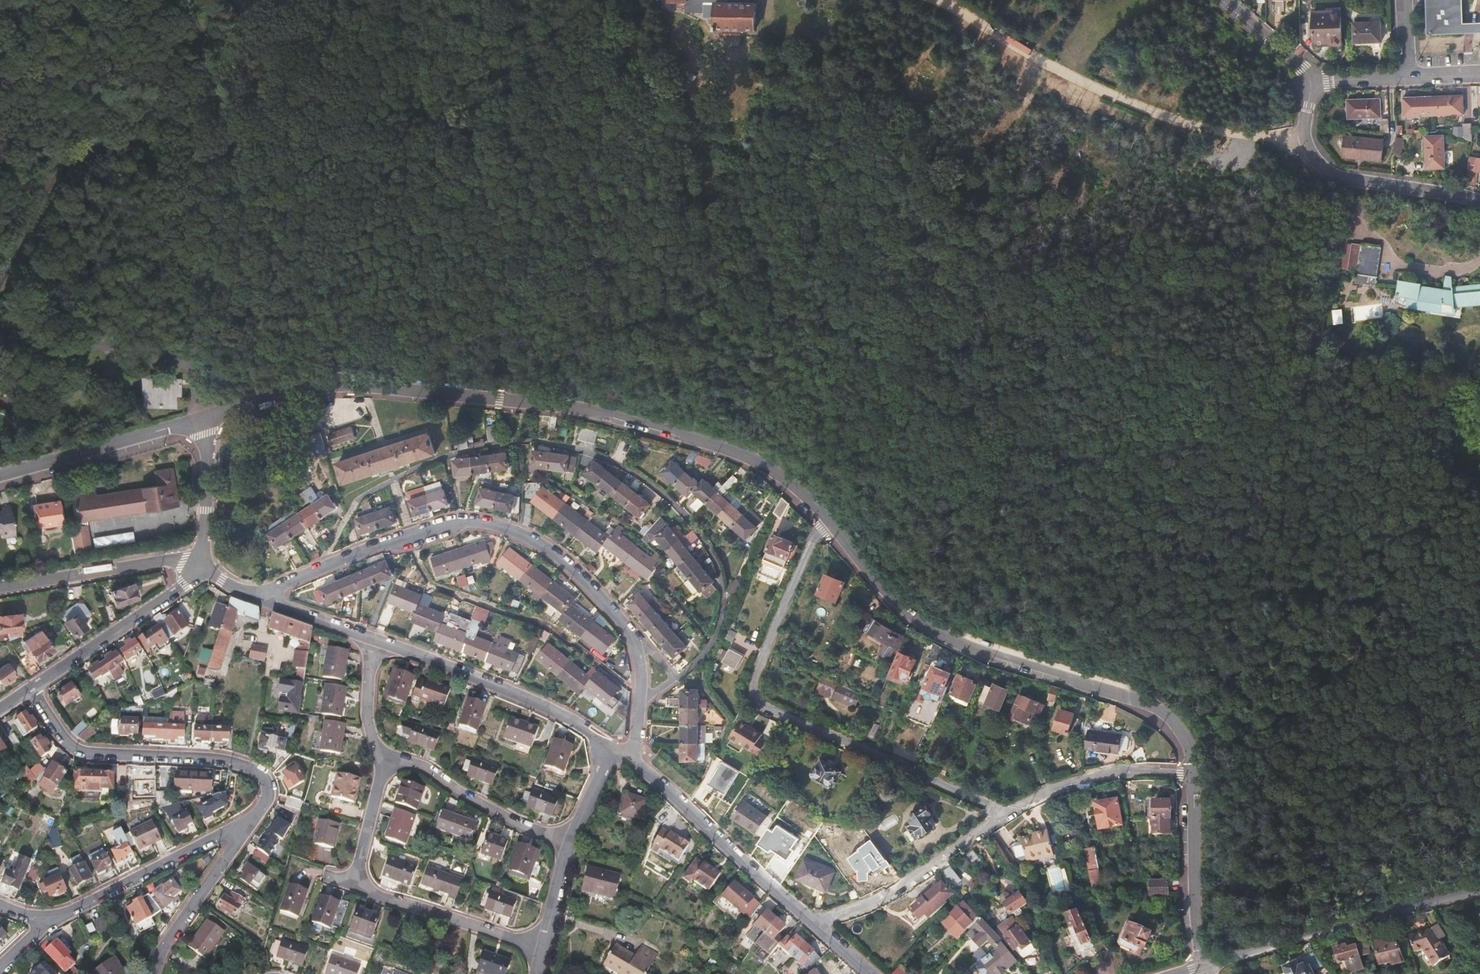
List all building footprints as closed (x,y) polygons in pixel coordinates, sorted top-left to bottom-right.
[(686,4),(704,4),(704,17),(716,17),(716,23),(714,23),(713,30),(755,32),(755,4),(726,3),(726,0),(686,0),(686,4)] [(1314,0),(1305,0),(1304,8),(1314,8),(1314,0)] [(1430,4),(1427,4),(1430,32),(1429,32),(1429,34),(1461,33),(1460,0),(1428,0),(1430,4)] [(1283,4),(1273,3),(1273,12),(1283,13),(1283,4)] [(1379,23),(1352,24),(1353,43),(1380,42),(1379,23)] [(1311,26),(1312,45),(1340,44),(1339,24),(1311,26)] [(1433,96),(1433,115),(1463,114),(1462,95),(1433,96)] [(1404,116),(1433,115),(1433,96),(1403,97),(1404,116)] [(1345,99),(1346,118),(1379,117),(1379,98),(1345,99)] [(1464,140),(1472,141),(1471,123),(1463,123),(1464,140)] [(1344,139),(1343,157),(1382,160),(1383,139),(1361,137),(1361,140),(1344,139)] [(1425,137),(1426,171),(1445,169),(1444,137),(1425,137)] [(1473,186),(1475,170),(1479,171),(1479,159),(1470,157),(1466,185),(1473,186)] [(1378,248),(1360,245),(1355,281),(1373,283),(1378,248)] [(1443,288),(1454,289),(1451,277),(1445,276),(1443,288)] [(1460,306),(1479,304),(1479,286),(1454,289),(1443,288),(1443,289),(1420,286),(1421,283),(1399,280),(1397,290),(1392,301),(1394,302),(1397,297),(1407,298),(1406,306),(1438,311),(1438,309),(1440,309),(1441,305),(1452,307),(1460,306)] [(1385,310),(1395,313),(1397,306),(1388,302),(1385,310)] [(1358,318),(1380,317),(1379,306),(1357,307),(1358,318)] [(1333,309),(1334,324),(1344,323),(1342,308),(1333,309)] [(175,399),(176,386),(138,384),(137,410),(170,411),(170,399),(175,399)] [(356,435),(353,425),(328,433),(331,443),(356,435)] [(498,438),(497,426),(489,427),(490,439),(498,438)] [(597,440),(600,429),(583,426),(581,437),(597,440)] [(324,445),(320,430),(313,432),(310,448),(313,447),(314,448),(324,445)] [(468,445),(465,431),(457,432),(459,447),(468,445)] [(434,452),(429,433),(337,461),(343,480),(434,452)] [(644,448),(648,441),(640,437),(637,444),(644,448)] [(700,449),(692,447),(686,459),(693,463),(695,459),(708,463),(710,455),(699,451),(700,449)] [(549,467),(551,451),(534,449),(531,469),(539,470),(539,466),(549,467)] [(508,466),(507,451),(454,458),(456,478),(463,477),(463,474),(508,466)] [(576,455),(551,451),(549,467),(567,469),(568,464),(575,465),(576,455)] [(585,470),(599,481),(609,469),(595,458),(585,470)] [(699,482),(673,458),(663,471),(689,494),(693,490),(698,494),(690,503),(695,507),(703,498),(746,537),(757,525),(751,519),(756,513),(749,507),(744,513),(723,495),(729,488),(727,486),(736,476),(731,472),(716,488),(704,477),(699,482)] [(614,463),(609,469),(612,472),(618,466),(614,463)] [(156,483),(97,492),(100,515),(172,504),(169,489),(164,489),(163,483),(173,481),(171,466),(154,469),(156,483)] [(599,481),(613,492),(622,481),(612,472),(609,469),(599,481)] [(70,475),(71,479),(71,480),(93,477),(93,471),(70,475)] [(71,479),(61,480),(63,489),(72,487),(71,480),(71,479)] [(598,549),(603,542),(614,528),(606,521),(600,528),(543,484),(543,480),(524,480),(524,499),(533,499),(598,549)] [(177,503),(173,481),(163,483),(164,489),(169,489),(172,504),(177,503)] [(613,492),(627,503),(636,492),(622,481),(613,492)] [(519,511),(520,496),(506,492),(507,486),(492,482),(490,488),(482,486),(478,501),(519,511)] [(75,496),(94,493),(93,487),(74,489),(75,496)] [(448,503),(444,488),(410,499),(415,513),(448,503)] [(311,499),(304,489),(299,492),(306,502),(311,499)] [(100,515),(97,492),(94,493),(75,496),(72,496),(75,519),(100,515)] [(627,503),(640,514),(650,503),(636,492),(627,503)] [(315,496),(311,499),(314,503),(291,518),(287,513),(277,520),(281,525),(270,532),(278,545),(337,505),(329,493),(318,500),(315,496)] [(790,500),(783,494),(775,509),(782,515),(790,500)] [(62,519),(59,497),(36,501),(37,505),(32,505),(35,523),(62,519)] [(1,509),(2,513),(0,513),(0,535),(13,533),(9,503),(1,505),(1,509)] [(396,520),(391,505),(357,515),(362,531),(396,520)] [(663,517),(651,527),(669,549),(680,539),(685,535),(679,528),(674,531),(663,517)] [(644,534),(650,527),(645,523),(639,531),(644,534)] [(84,540),(82,528),(72,530),(74,542),(84,540)] [(614,528),(603,542),(646,576),(658,562),(614,528)] [(795,542),(775,533),(764,557),(784,566),(795,542)] [(669,549),(679,562),(691,552),(686,546),(692,541),(686,534),(685,535),(680,539),(669,549)] [(486,542),(485,538),(432,556),(438,573),(482,558),(483,561),(489,559),(491,556),(491,553),(494,544),(493,540),(486,542)] [(588,627),(593,620),(571,603),(575,597),(510,546),(499,560),(558,607),(564,600),(569,605),(559,617),(575,630),(581,622),(588,627)] [(318,556),(320,549),(305,552),(309,560),(318,556)] [(679,562),(691,576),(703,566),(691,552),(679,562)] [(784,566),(764,557),(758,571),(778,580),(784,566)] [(333,598),(392,574),(386,559),(314,589),(319,600),(325,598),(328,604),(334,601),(333,598)] [(700,587),(707,597),(717,588),(712,582),(714,580),(703,566),(691,576),(700,587)] [(163,584),(174,583),(173,569),(162,570),(163,584)] [(664,577),(671,585),(681,578),(674,569),(664,577)] [(837,599),(845,580),(827,572),(819,591),(837,599)] [(458,576),(460,588),(469,587),(467,575),(458,576)] [(700,587),(691,576),(686,581),(695,592),(700,587)] [(399,577),(396,583),(404,586),(407,580),(399,577)] [(731,595),(740,585),(734,580),(725,590),(731,595)] [(868,588),(862,581),(851,590),(857,597),(868,588)] [(135,595),(130,582),(110,588),(115,603),(135,595)] [(404,586),(396,583),(388,600),(414,610),(422,593),(404,586)] [(868,588),(857,597),(858,598),(863,604),(874,595),(868,588)] [(422,593),(414,610),(411,618),(437,629),(444,612),(427,605),(431,594),(422,591),(422,593)] [(686,645),(640,591),(628,601),(674,655),(686,645)] [(255,618),(260,607),(230,596),(227,607),(220,629),(213,649),(209,663),(208,665),(219,666),(226,640),(227,640),(231,629),(229,628),(234,611),(255,618)] [(509,597),(507,604),(520,608),(522,601),(509,597)] [(110,602),(102,605),(107,622),(115,617),(110,602)] [(220,629),(227,607),(217,603),(209,625),(220,629)] [(444,612),(437,629),(434,637),(460,648),(471,618),(465,616),(460,628),(451,625),(456,613),(446,609),(444,612)] [(85,624),(76,610),(63,619),(63,620),(62,621),(66,627),(67,626),(72,633),(85,624)] [(18,611),(0,613),(0,630),(7,629),(8,627),(19,626),(18,611)] [(166,619),(160,611),(153,616),(159,624),(161,628),(168,624),(174,634),(186,626),(186,625),(187,624),(183,618),(182,619),(177,612),(166,619)] [(268,626),(300,638),(298,648),(295,664),(305,666),(312,626),(272,611),(268,626)] [(895,646),(902,635),(874,616),(866,628),(895,646)] [(471,618),(460,648),(517,670),(524,653),(476,634),(482,620),(472,617),(471,618)] [(615,637),(593,620),(588,627),(582,635),(597,646),(603,639),(609,644),(615,637)] [(171,643),(161,628),(159,624),(139,637),(146,648),(155,643),(160,650),(171,643)] [(51,647),(39,628),(22,639),(34,657),(43,651),(45,652),(50,649),(50,647),(51,647)] [(140,648),(134,639),(126,644),(127,646),(121,650),(127,659),(136,654),(135,652),(140,648)] [(263,656),(265,646),(244,641),(241,651),(263,656)] [(542,660),(559,673),(570,659),(548,641),(542,648),(548,653),(542,660)] [(936,656),(941,645),(934,641),(926,660),(930,662),(932,657),(936,656)] [(198,660),(209,663),(213,649),(202,646),(198,660)] [(342,679),(347,649),(327,646),(322,675),(342,679)] [(735,669),(741,655),(727,649),(721,663),(735,669)] [(107,658),(103,661),(113,677),(114,678),(123,672),(120,667),(119,665),(121,663),(123,662),(114,650),(105,656),(107,658)] [(893,670),(890,669),(887,676),(903,682),(905,677),(910,679),(914,670),(912,669),(916,659),(910,656),(910,655),(901,651),(893,670)] [(679,671),(689,662),(683,656),(674,665),(679,671)] [(570,659),(559,673),(574,685),(580,679),(586,684),(592,676),(570,659)] [(14,672),(5,660),(0,663),(0,679),(1,680),(14,672)] [(113,677),(103,661),(95,666),(94,666),(89,669),(89,670),(84,674),(91,685),(97,681),(95,679),(102,675),(103,676),(106,674),(110,679),(113,677)] [(945,692),(948,685),(945,684),(949,672),(944,670),(945,668),(935,665),(927,683),(943,690),(943,692),(945,692)] [(403,703),(412,676),(395,669),(385,696),(403,703)] [(592,676),(586,684),(601,696),(607,689),(613,694),(619,687),(598,670),(592,676)] [(819,686),(824,676),(811,670),(806,680),(819,686)] [(958,671),(949,690),(968,698),(975,682),(972,680),(973,678),(958,671)] [(819,686),(818,689),(855,705),(860,691),(824,676),(819,686)] [(416,705),(417,701),(419,697),(426,700),(442,705),(449,687),(426,678),(425,680),(418,677),(408,703),(416,705)] [(279,707),(296,711),(301,681),(280,678),(278,689),(283,690),(282,696),(279,707)] [(70,683),(69,681),(64,685),(65,686),(58,691),(66,703),(80,694),(71,682),(70,683)] [(188,691),(189,681),(178,687),(176,693),(188,691)] [(999,707),(1007,687),(994,682),(992,685),(985,682),(977,700),(985,704),(986,701),(999,707)] [(340,716),(345,687),(325,683),(321,712),(340,716)] [(943,690),(927,683),(925,687),(927,691),(931,693),(935,693),(937,689),(943,692),(943,690)] [(1048,702),(1053,704),(1061,687),(1052,684),(1048,696),(1050,697),(1048,702)] [(154,700),(165,695),(161,687),(150,692),(154,700)] [(176,693),(178,687),(166,693),(168,696),(175,698),(176,693)] [(698,760),(698,758),(698,744),(704,744),(704,741),(706,741),(706,724),(698,724),(698,710),(707,710),(707,698),(698,698),(698,688),(683,688),(683,697),(670,697),(670,705),(682,706),(681,759),(698,760)] [(968,698),(949,690),(947,695),(966,703),(968,698)] [(1040,711),(1044,702),(1019,692),(1009,716),(1029,724),(1034,710),(1040,711)] [(476,731),(485,705),(469,699),(459,725),(476,731)] [(1079,718),(1081,714),(1060,707),(1053,725),(1068,729),(1072,716),(1079,718)] [(26,712),(25,711),(18,715),(19,717),(13,720),(22,734),(36,725),(33,721),(31,720),(26,712)] [(211,738),(211,726),(207,726),(207,716),(199,715),(198,725),(195,725),(194,737),(201,738),(201,740),(208,741),(208,738),(211,738)] [(532,747),(540,726),(512,716),(505,736),(532,747)] [(760,736),(763,731),(741,717),(730,734),(732,735),(728,742),(740,749),(744,743),(758,752),(766,740),(760,736)] [(137,733),(138,719),(119,718),(118,732),(137,733)] [(77,736),(89,725),(83,719),(71,729),(74,733),(77,736)] [(183,720),(169,719),(167,724),(167,736),(170,736),(170,739),(176,739),(177,737),(183,737),(184,725),(183,725),(183,720)] [(340,753),(345,724),(325,720),(320,750),(340,753)] [(431,749),(437,732),(404,720),(398,735),(407,738),(406,740),(431,749)] [(151,722),(143,721),(142,735),(157,736),(157,738),(163,738),(163,736),(167,736),(167,724),(151,723),(151,722)] [(874,737),(879,724),(870,721),(865,733),(874,737)] [(291,737),(294,725),(286,723),(283,735),(291,737)] [(83,739),(84,739),(95,730),(90,725),(89,725),(77,736),(83,739)] [(229,727),(211,726),(211,738),(215,738),(215,741),(222,742),(222,738),(228,739),(229,727)] [(1119,750),(1122,734),(1089,729),(1087,745),(1119,750)] [(7,736),(14,746),(20,742),(13,732),(7,736)] [(282,752),(285,740),(262,734),(258,748),(266,750),(267,748),(282,752)] [(43,739),(40,735),(31,741),(40,754),(41,754),(42,755),(48,751),(47,750),(48,749),(46,746),(50,742),(47,737),(43,739)] [(1211,735),(1202,738),(1205,746),(1213,743),(1211,735)] [(5,760),(6,763),(13,759),(1,739),(0,740),(0,763),(5,760)] [(563,772),(572,745),(555,739),(546,765),(563,772)] [(1137,760),(1146,760),(1143,746),(1130,739),(1129,749),(1137,760)] [(698,744),(698,758),(705,758),(706,741),(704,741),(704,744),(698,744)] [(53,762),(62,749),(58,746),(44,764),(46,766),(49,768),(53,762)] [(490,782),(496,766),(471,756),(465,772),(490,782)] [(814,775),(820,778),(825,781),(830,784),(834,783),(839,776),(838,774),(841,769),(822,758),(819,764),(818,763),(813,770),(814,775)] [(66,771),(53,762),(49,768),(46,766),(44,770),(46,771),(38,783),(52,791),(66,771)] [(722,800),(732,806),(749,778),(724,762),(710,784),(726,793),(722,800)] [(28,783),(34,777),(25,764),(18,768),(28,783)] [(303,779),(296,765),(284,772),(285,774),(283,776),(289,787),(303,779)] [(211,787),(211,770),(177,769),(176,786),(211,787)] [(80,783),(86,783),(91,784),(91,781),(101,782),(101,771),(74,770),(74,783),(80,783)] [(353,802),(359,778),(336,772),(330,796),(353,802)] [(418,807),(426,786),(403,778),(396,800),(418,807)] [(1002,779),(998,785),(1012,795),(1017,789),(1002,779)] [(171,789),(155,789),(156,805),(164,803),(172,801),(171,789)] [(532,793),(529,803),(528,806),(553,815),(559,798),(534,789),(532,793)] [(522,800),(529,803),(532,793),(525,791),(522,800)] [(204,815),(205,817),(211,814),(210,812),(226,804),(223,792),(211,795),(211,799),(198,805),(203,816),(204,815)] [(626,792),(621,809),(631,813),(630,815),(638,818),(639,816),(646,819),(650,804),(644,802),(645,798),(626,792)] [(755,832),(768,813),(744,797),(732,816),(755,832)] [(1117,797),(1098,800),(1103,826),(1121,823),(1117,797)] [(289,805),(302,810),(304,803),(291,798),(289,805)] [(1153,799),(1153,816),(1170,816),(1171,816),(1170,798),(1153,799)] [(184,812),(178,800),(172,801),(164,803),(171,818),(172,818),(178,831),(186,827),(190,836),(198,832),(193,821),(192,821),(186,811),(184,812)] [(1103,826),(1098,800),(1094,800),(1099,827),(1103,826)] [(929,812),(925,805),(917,810),(919,812),(910,818),(914,823),(902,831),(910,841),(932,826),(925,815),(929,812)] [(404,844),(415,815),(396,808),(385,837),(404,844)] [(471,838),(478,821),(444,809),(438,827),(471,838)] [(52,822),(54,817),(45,812),(42,817),(52,822)] [(884,831),(900,822),(895,814),(879,822),(884,831)] [(1170,833),(1178,832),(1178,830),(1170,829),(1170,816),(1153,816),(1153,832),(1170,832),(1170,833)] [(50,827),(52,822),(42,817),(37,827),(47,832),(48,831),(50,827)] [(138,848),(149,843),(147,840),(160,834),(151,817),(129,827),(138,848)] [(280,838),(288,825),(276,817),(271,824),(269,823),(265,829),(280,838)] [(335,848),(341,824),(321,818),(314,842),(335,848)] [(56,825),(50,827),(48,831),(53,847),(63,844),(56,825)] [(769,828),(758,844),(771,853),(773,850),(788,860),(795,850),(792,848),(799,839),(778,825),(774,831),(769,828)] [(677,859),(688,842),(669,829),(668,830),(662,826),(649,845),(656,850),(659,847),(677,859)] [(1049,828),(1037,831),(1039,835),(1034,837),(1023,839),(1029,861),(1055,854),(1049,828)] [(503,859),(511,839),(490,831),(483,851),(503,859)] [(147,840),(149,843),(161,837),(160,834),(147,840)] [(268,852),(271,847),(261,839),(257,845),(268,852)] [(860,872),(861,880),(871,879),(871,872),(884,869),(891,865),(873,839),(860,848),(861,850),(850,858),(860,872)] [(130,867),(138,863),(132,850),(131,851),(126,842),(112,849),(118,861),(125,858),(130,867)] [(511,869),(512,869),(519,873),(518,876),(526,879),(537,849),(521,843),(511,869)] [(1104,881),(1097,845),(1087,847),(1094,883),(1104,881)] [(268,856),(256,848),(252,853),(264,862),(268,856)] [(974,850),(967,855),(975,865),(981,860),(974,850)] [(110,862),(105,852),(92,859),(98,872),(106,868),(105,865),(110,862)] [(91,876),(79,853),(70,857),(74,866),(70,868),(77,882),(91,876)] [(409,886),(416,867),(389,856),(382,876),(409,886)] [(43,861),(35,857),(30,869),(38,873),(43,861)] [(682,876),(689,881),(691,878),(709,889),(720,872),(702,861),(701,862),(694,857),(682,876)] [(825,888),(833,870),(804,857),(797,875),(810,880),(810,882),(825,888)] [(1,881),(20,890),(26,877),(23,876),(27,866),(17,861),(13,871),(8,869),(1,881)] [(254,876),(257,871),(246,863),(241,870),(243,871),(238,878),(254,889),(259,881),(254,876)] [(613,896),(620,874),(587,865),(581,887),(613,896)] [(947,877),(946,878),(953,885),(961,878),(951,866),(944,872),(947,877)] [(456,897),(462,880),(428,868),(422,885),(456,897)] [(263,875),(257,871),(254,876),(259,881),(263,875)] [(65,888),(66,887),(61,874),(42,882),(49,896),(58,891),(59,893),(66,889),(65,888)] [(151,897),(160,908),(172,898),(171,896),(179,890),(175,884),(177,882),(175,880),(176,879),(174,877),(163,886),(161,885),(153,891),(155,894),(151,897)] [(1169,892),(1168,877),(1150,877),(1150,892),(1169,892)] [(691,878),(689,881),(687,885),(704,896),(709,889),(691,878)] [(297,914),(307,887),(289,881),(280,908),(297,914)] [(743,924),(759,904),(733,881),(717,900),(743,924)] [(942,882),(912,910),(921,920),(926,915),(930,918),(947,902),(946,901),(953,893),(942,882)] [(246,891),(235,884),(227,897),(223,895),(217,905),(233,914),(246,891)] [(511,918),(517,901),(492,891),(485,908),(511,918)] [(1010,911),(1026,901),(1020,892),(1012,896),(1009,892),(1004,891),(1001,893),(1000,896),(1010,911)] [(151,897),(147,892),(132,901),(133,903),(127,906),(136,923),(140,921),(144,927),(154,921),(151,916),(160,908),(151,897)] [(329,925),(338,899),(321,893),(312,920),(329,925)] [(964,902),(952,913),(957,919),(947,927),(956,936),(972,921),(970,919),(975,914),(964,902)] [(371,935),(379,914),(358,906),(350,928),(371,935)] [(1080,949),(1093,944),(1080,907),(1068,912),(1073,925),(1068,927),(1070,933),(1067,935),(1070,943),(1077,941),(1080,949)] [(772,939),(783,926),(766,910),(746,934),(759,945),(768,936),(772,939)] [(921,920),(912,910),(904,917),(914,927),(921,920)] [(957,919),(952,913),(943,921),(947,927),(957,919)] [(93,920),(99,930),(108,925),(102,915),(93,920)] [(1022,947),(1030,941),(1018,925),(1015,921),(1011,915),(998,925),(1005,935),(1010,943),(1010,944),(1011,944),(1015,949),(1017,950),(1022,946),(1022,947)] [(1001,939),(980,916),(975,923),(995,945),(1001,939)] [(204,957),(223,930),(207,917),(187,945),(204,957)] [(96,928),(92,921),(86,925),(90,931),(96,928)] [(1124,937),(1130,922),(1126,921),(1120,935),(1124,937)] [(1150,931),(1130,922),(1124,937),(1120,935),(1116,943),(1126,947),(1125,950),(1137,954),(1141,946),(1143,946),(1150,931)] [(1424,947),(1435,965),(1450,955),(1434,929),(1410,936),(1415,950),(1424,947)] [(804,944),(789,931),(778,944),(792,957),(804,944)] [(1105,944),(1099,931),(1091,935),(1097,948),(1105,944)] [(1396,937),(1375,942),(1382,967),(1403,962),(1396,937)] [(300,964),(306,947),(282,938),(275,955),(300,964)] [(57,939),(50,945),(45,950),(58,963),(69,952),(69,951),(70,949),(65,945),(64,945),(57,939)] [(259,947),(251,941),(247,948),(253,953),(259,947)] [(45,950),(50,945),(46,942),(41,946),(45,950)] [(1002,942),(994,948),(997,952),(992,955),(991,954),(982,960),(994,973),(997,973),(1015,959),(1002,942)] [(619,973),(641,973),(653,956),(637,945),(629,957),(611,944),(599,959),(619,973)] [(804,944),(792,957),(805,968),(819,957),(804,944)] [(1352,955),(1359,953),(1357,945),(1347,947),(1347,944),(1335,948),(1340,962),(1344,961),(1353,958),(1352,955)] [(510,958),(484,951),(479,970),(494,973),(506,973),(510,958)] [(958,958),(951,952),(945,958),(952,964),(958,958)] [(1029,966),(1036,962),(1031,953),(1024,957),(1029,966)] [(1363,965),(1359,953),(1352,955),(1353,958),(1344,961),(1347,970),(1363,965)] [(360,965),(331,954),(324,973),(327,973),(356,973),(360,965)] [(113,957),(92,972),(93,973),(125,973),(113,957)] [(692,958),(680,972),(682,973),(695,973),(701,966),(692,958)] [(43,961),(29,973),(56,973),(43,961)] [(1312,966),(1309,968),(1308,965),(1301,967),(1299,962),(1286,968),(1288,972),(1283,973),(1315,973),(1312,966)] [(889,973),(901,973),(904,972),(897,965),(889,973)]
